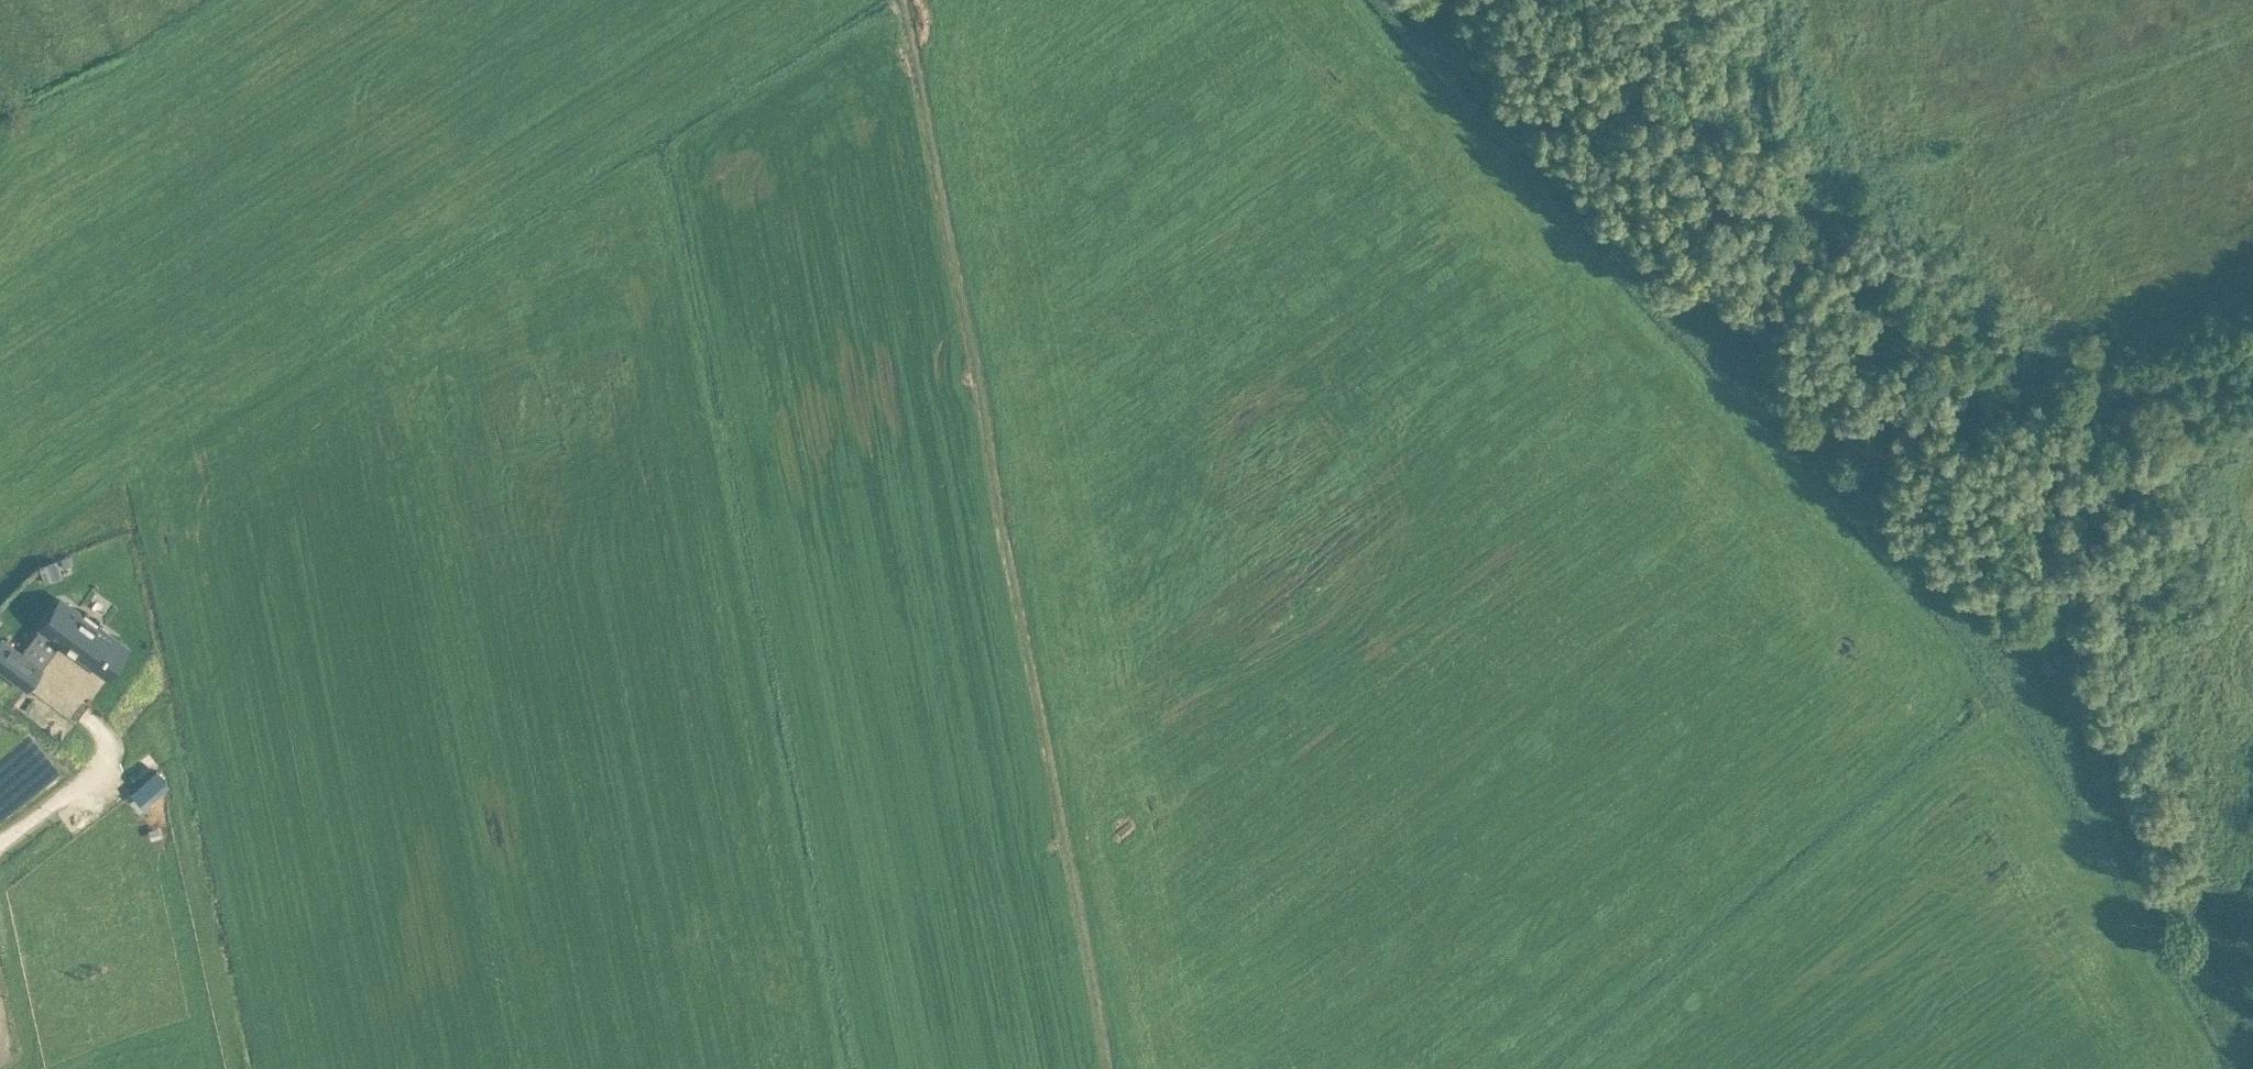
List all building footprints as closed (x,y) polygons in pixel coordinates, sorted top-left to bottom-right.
[(65,601),(45,629),(66,644),(67,645),(68,644),(75,649),(74,651),(75,652),(76,651),(94,664),(102,652),(105,654),(108,649),(106,647),(114,636),(97,624),(100,620),(99,619),(98,621),(85,612),(86,610),(85,609),(82,613),(65,601)] [(0,640),(0,665),(8,672),(23,653),(2,637),(0,640)]
